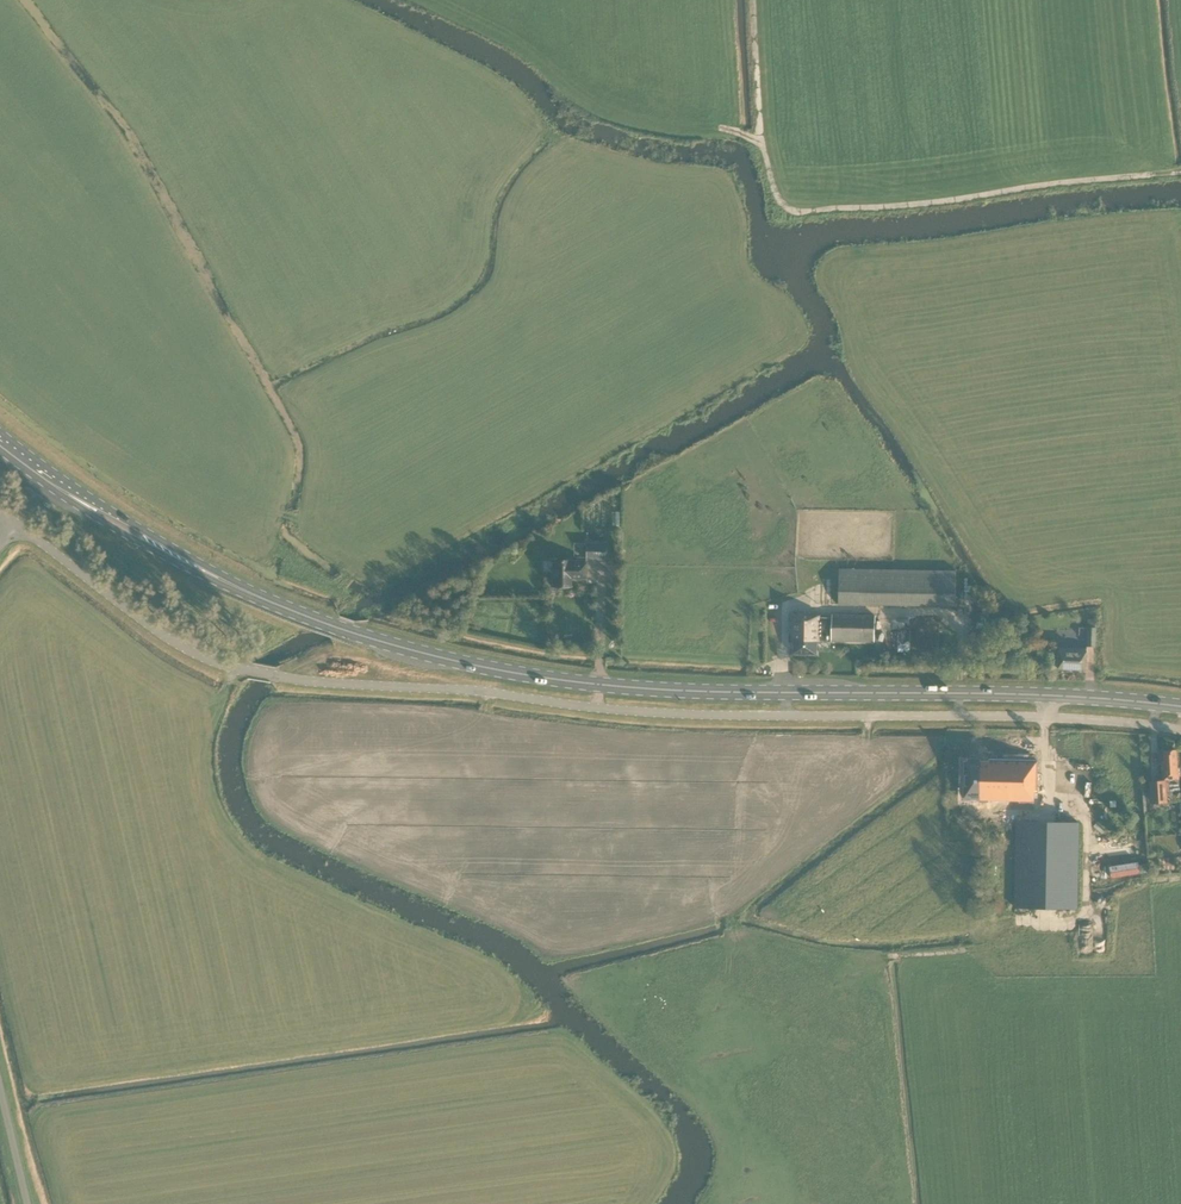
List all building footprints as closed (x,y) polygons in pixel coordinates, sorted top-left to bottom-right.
[(585,558),(605,558),(605,544),(586,544),(585,558)] [(552,560),(552,587),(570,587),(570,577),(576,578),(586,578),(586,563),(576,563),(576,564),(570,564),(570,560),(552,560)] [(839,604),(956,608),(956,572),(839,569),(839,604)] [(794,616),(793,641),(794,641),(794,655),(817,655),(818,641),(820,642),(820,640),(820,618),(820,617),(794,616)] [(820,618),(820,640),(832,641),(832,642),(874,643),(875,617),(832,616),(832,619),(820,618)] [(1087,647),(1096,648),(1097,629),(1087,628),(1087,647)] [(1058,669),(1086,670),(1087,649),(1059,648),(1058,669)] [(1179,776),(1180,776),(1180,768),(1178,768),(1177,750),(1163,751),(1164,762),(1161,762),(1162,778),(1164,778),(1164,781),(1150,782),(1152,804),(1166,803),(1166,796),(1172,796),(1171,789),(1179,788),(1179,776)] [(1038,785),(1038,761),(968,759),(968,762),(965,762),(964,799),(979,799),(979,802),(1034,803),(1035,785),(1038,785)] [(1017,822),(1015,908),(1077,909),(1079,823),(1017,822)] [(1003,823),(1002,838),(1015,838),(1016,824),(1003,823)]
